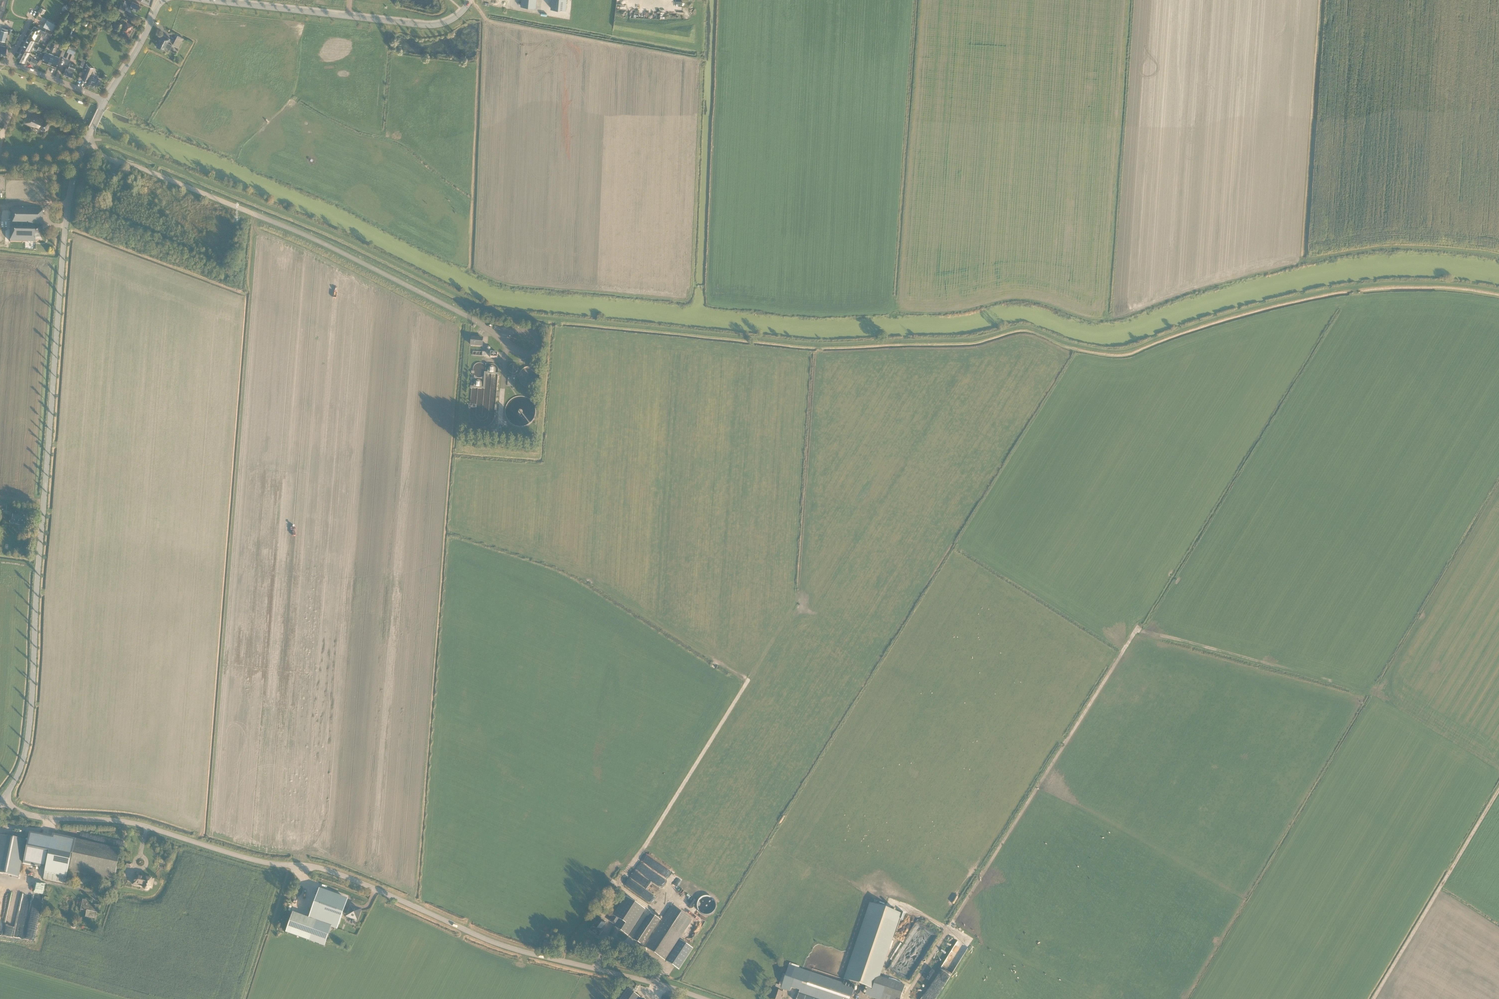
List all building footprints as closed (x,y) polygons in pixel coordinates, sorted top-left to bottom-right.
[(130,0),(127,0),(129,1),(128,4),(130,5),(130,7),(137,10),(140,4),(132,1),(130,0)] [(547,10),(562,13),(564,0),(549,0),(547,10)] [(53,30),(54,28),(55,29),(57,24),(47,19),(44,26),(46,27),(45,31),(34,25),(29,35),(35,38),(38,40),(39,37),(40,38),(42,35),(43,36),(44,33),(46,34),(47,32),(51,34),(53,30)] [(118,20),(117,21),(115,20),(113,24),(115,25),(115,26),(112,25),(111,28),(118,32),(123,23),(125,23),(121,32),(122,33),(123,34),(125,34),(127,31),(129,32),(131,28),(133,24),(126,20),(126,21),(122,19),(120,21),(118,20)] [(169,49),(171,44),(167,42),(168,41),(169,41),(170,38),(162,34),(156,46),(163,50),(165,46),(167,47),(167,48),(169,49)] [(183,38),(177,35),(172,44),(178,47),(183,38)] [(28,36),(25,41),(33,46),(36,40),(28,36)] [(33,46),(25,41),(23,47),(31,51),(33,46)] [(72,59),(74,54),(73,53),(74,52),(75,49),(68,47),(67,51),(64,56),(72,59)] [(22,48),(19,53),(28,58),(31,59),(34,61),(35,59),(32,57),(32,56),(29,54),(30,52),(22,48)] [(56,65),(60,56),(46,50),(42,59),(56,65)] [(27,60),(28,58),(19,53),(17,58),(25,62),(26,60),(27,60)] [(63,74),(71,77),(76,64),(70,62),(68,68),(66,67),(63,74)] [(84,69),(86,70),(82,78),(88,81),(87,83),(95,87),(97,82),(99,83),(100,80),(94,77),(94,76),(90,75),(94,67),(86,64),(84,69)] [(45,130),(50,118),(39,114),(40,113),(31,109),(25,122),(35,126),(35,125),(45,130)] [(42,241),(43,209),(11,208),(10,242),(36,242),(36,241),(42,241)] [(483,339),(472,338),(471,345),(482,346),(483,339)] [(27,523),(28,515),(25,514),(25,513),(11,511),(9,524),(24,525),(25,523),(27,523)] [(121,849),(76,839),(53,834),(52,837),(29,832),(23,863),(45,868),(43,879),(65,883),(71,856),(72,857),(69,871),(114,881),(121,849)] [(0,835),(0,837),(0,873),(18,877),(26,840),(0,835)] [(149,889),(149,888),(149,887),(151,888),(153,879),(144,877),(144,878),(135,876),(133,885),(144,887),(144,888),(145,889),(145,890),(146,890),(147,890),(148,890),(149,889)] [(45,889),(35,888),(28,925),(38,927),(45,889)] [(309,919),(292,913),(285,933),(324,947),(331,927),(337,929),(342,913),(347,915),(346,917),(357,921),(360,910),(350,907),(348,911),(344,910),(347,900),(319,890),(309,919)] [(6,924),(0,923),(0,935),(14,937),(22,894),(11,892),(6,924)] [(628,936),(645,909),(626,897),(614,916),(620,920),(615,928),(628,936)] [(690,902),(695,905),(698,900),(694,897),(690,902)] [(98,914),(99,906),(91,904),(92,902),(83,900),(81,910),(86,911),(85,917),(95,920),(97,914),(98,914)] [(843,983),(789,965),(786,974),(783,973),(779,985),(776,984),(774,990),(771,998),(781,998),(783,993),(784,990),(790,992),(791,988),(800,991),(797,998),(851,998),(856,984),(868,988),(865,995),(876,998),(896,998),(898,998),(901,998),(905,985),(880,976),(900,919),(901,914),(870,903),(843,983)] [(634,940),(646,948),(665,960),(692,920),(671,906),(662,921),(651,914),(634,940)] [(595,924),(590,931),(598,937),(604,931),(601,929),(606,923),(601,919),(596,925),(595,924)] [(550,951),(551,948),(552,946),(550,945),(550,941),(545,940),(544,944),(543,944),(542,949),(550,951)] [(693,949),(692,948),(680,940),(667,961),(680,969),(693,949)] [(641,998),(632,992),(635,989),(630,986),(621,998),(640,998),(641,998)]
